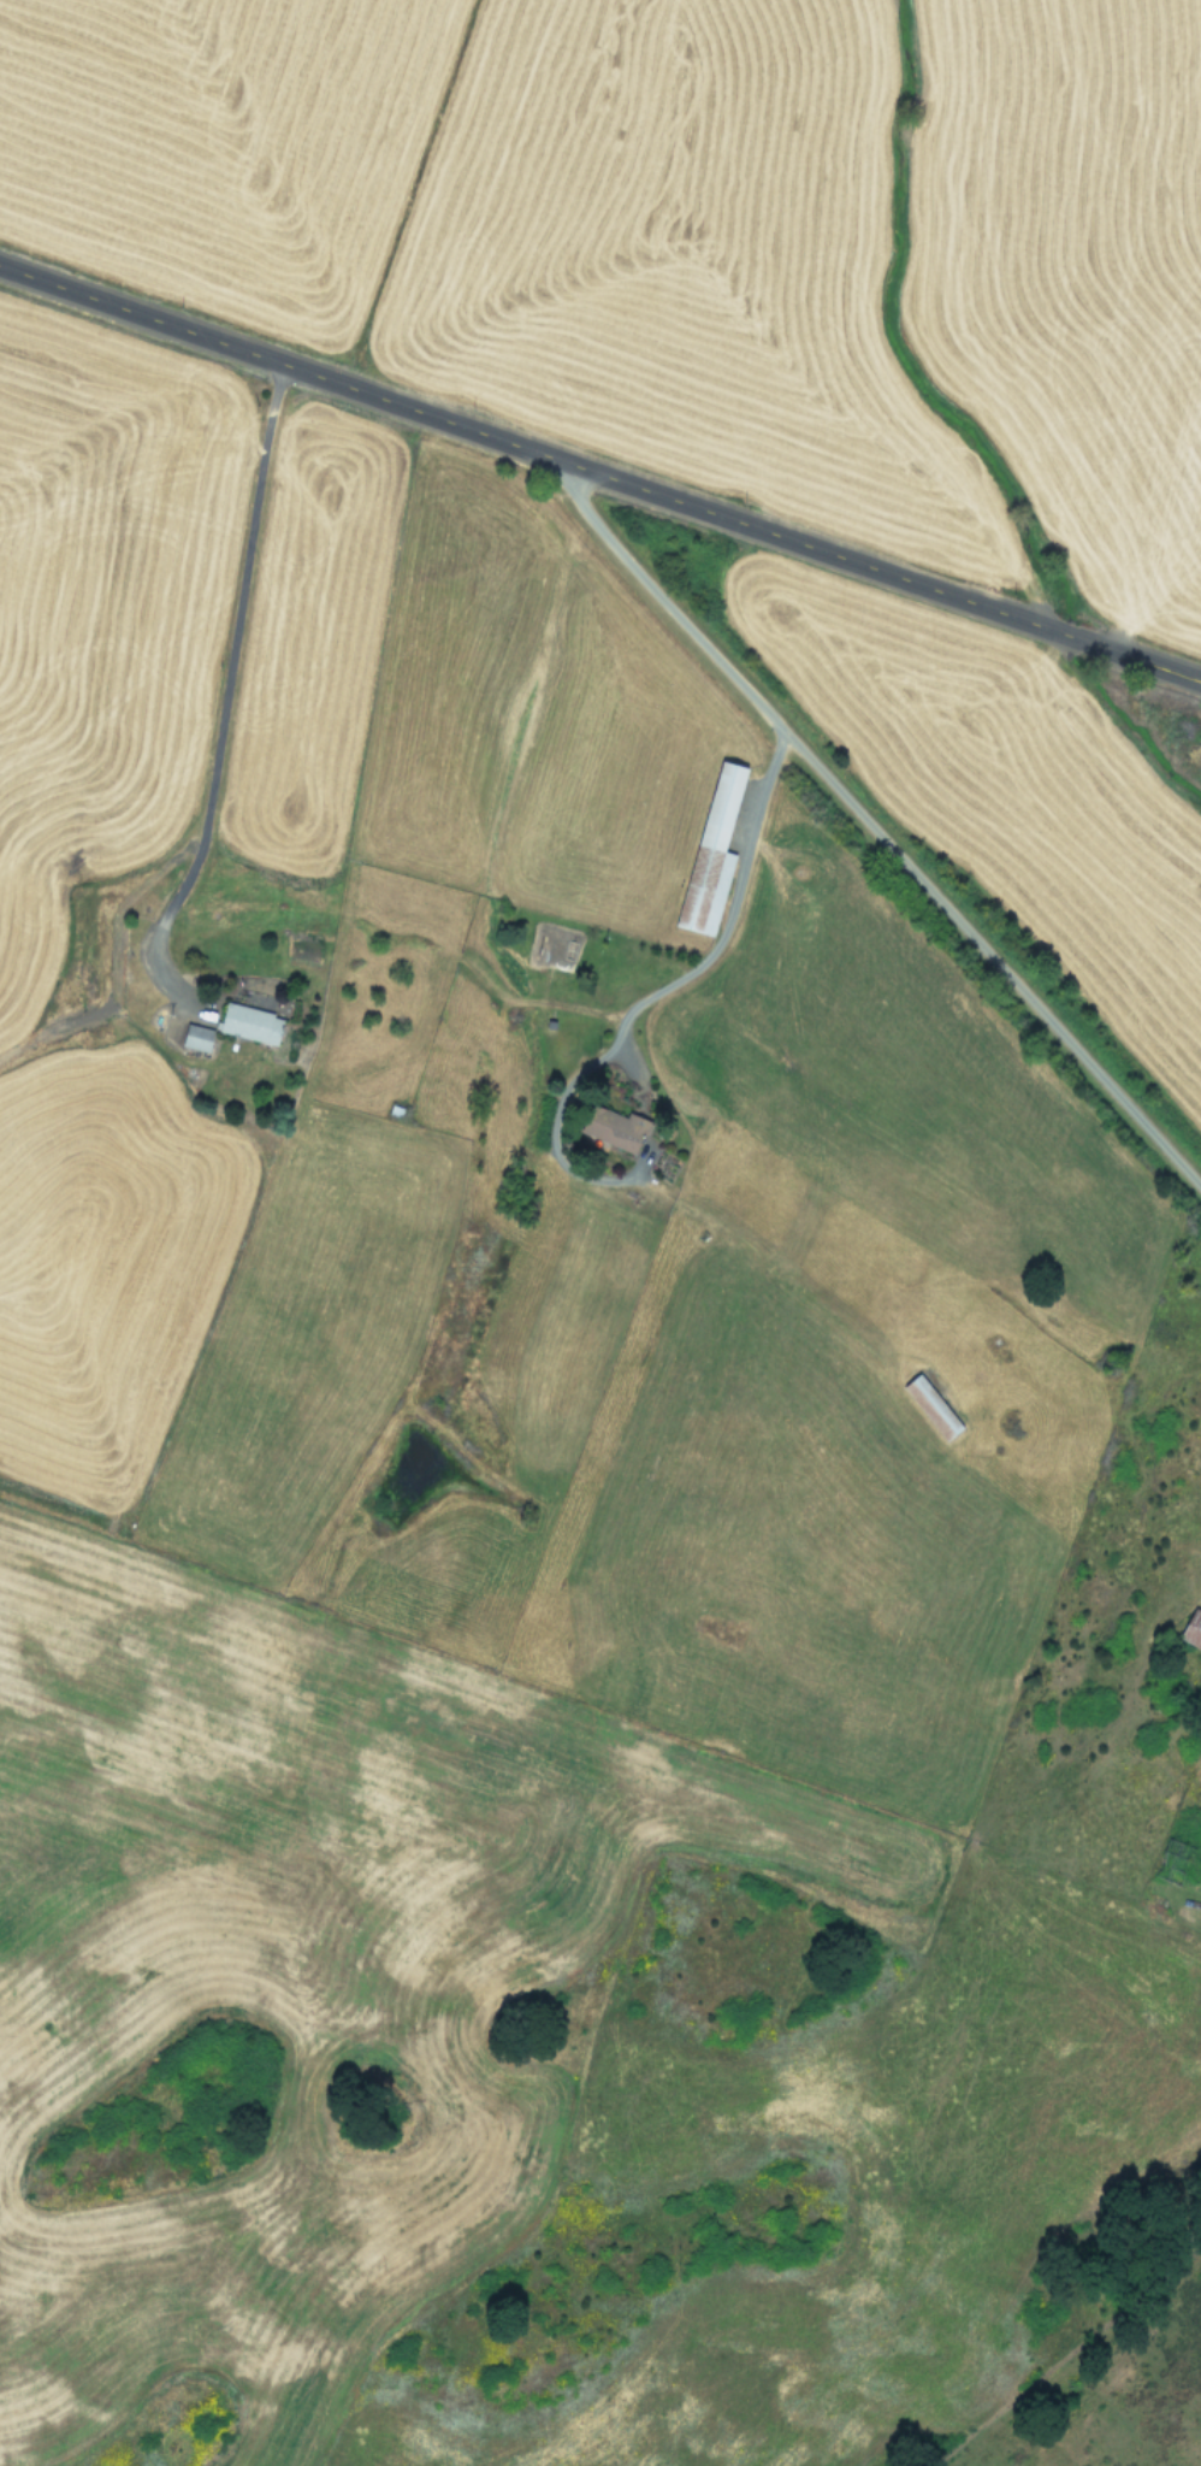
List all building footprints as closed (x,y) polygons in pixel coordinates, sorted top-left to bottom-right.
[(711,936),(730,853),(718,850),(738,766),(713,761),(692,847),(702,850),(700,858),(687,855),(670,927),(711,936)] [(272,1044),(278,1015),(218,1002),(211,1031),(272,1044)] [(203,1051),(207,1028),(179,1024),(176,1047),(203,1051)] [(628,1153),(641,1120),(624,1113),(622,1117),(586,1104),(575,1132),(628,1153)] [(897,1386),(940,1441),(957,1428),(914,1373),(897,1386)] [(1190,1608),(1176,1638),(1200,1649),(1200,1613),(1190,1608)]
